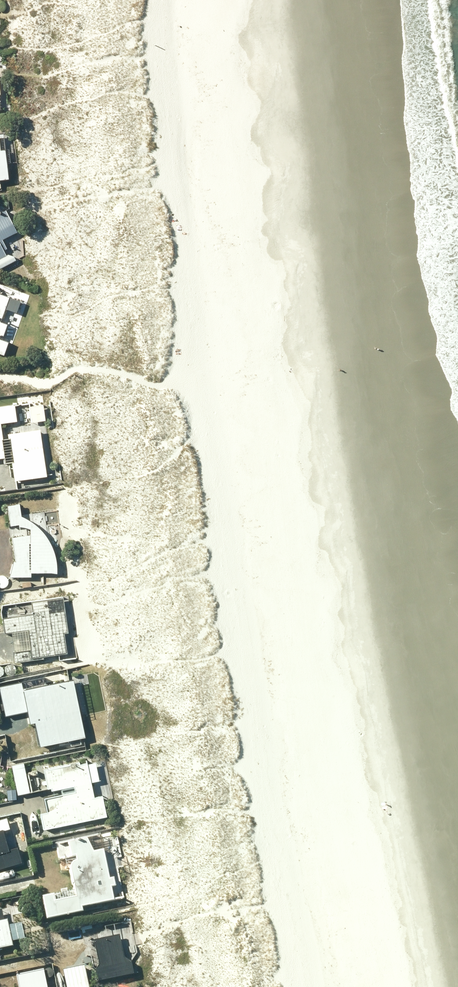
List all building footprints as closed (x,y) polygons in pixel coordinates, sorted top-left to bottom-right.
[(9,178),(3,131),(0,131),(0,179),(9,178)] [(16,259),(12,251),(6,254),(4,249),(7,247),(3,238),(17,231),(6,209),(0,212),(0,267),(16,259)] [(4,354),(10,338),(11,338),(15,327),(12,326),(13,325),(1,320),(10,296),(0,293),(0,352),(4,354)] [(0,406),(0,457),(5,456),(6,462),(12,461),(14,479),(52,474),(46,428),(8,433),(9,437),(3,438),(1,422),(17,420),(15,404),(0,406)] [(30,406),(32,421),(48,419),(47,404),(30,406)] [(15,557),(8,576),(31,576),(31,571),(57,571),(56,561),(55,555),(54,550),(52,544),(49,539),(46,535),(42,530),(38,526),(34,522),(29,519),(24,517),(22,515),(20,503),(8,505),(10,524),(19,523),(19,525),(25,526),(29,528),(30,533),(11,537),(15,557)] [(14,650),(13,650),(14,662),(44,657),(44,655),(59,653),(60,659),(68,658),(64,631),(68,631),(63,596),(32,601),(34,613),(3,618),(5,633),(12,632),(14,650)] [(0,685),(0,692),(5,715),(28,710),(31,723),(34,722),(39,745),(85,735),(81,715),(87,714),(85,704),(79,705),(73,678),(24,689),(22,681),(0,685)] [(55,795),(44,797),(47,811),(40,813),(44,829),(108,815),(103,794),(95,795),(92,781),(100,780),(96,762),(87,763),(87,761),(80,763),(80,760),(28,771),(32,791),(51,787),(52,790),(54,790),(55,795)] [(15,788),(6,790),(7,799),(16,798),(15,788)] [(22,861),(18,846),(9,848),(3,828),(0,829),(0,867),(22,861)] [(77,856),(77,860),(75,860),(73,862),(72,863),(71,865),(70,868),(70,870),(76,897),(55,901),(53,894),(42,897),(47,919),(84,911),(83,907),(115,900),(112,886),(115,885),(114,878),(111,879),(104,850),(94,852),(88,838),(68,842),(71,857),(77,856)] [(12,901),(16,908),(23,904),(19,897),(12,901)] [(12,946),(11,940),(24,938),(21,923),(8,926),(7,919),(5,920),(3,908),(0,909),(0,948),(12,946)] [(120,935),(94,940),(99,965),(96,969),(99,980),(133,973),(131,961),(124,957),(120,935)] [(67,986),(89,986),(84,965),(63,969),(67,986)] [(19,986),(47,986),(43,969),(17,975),(19,986)]
